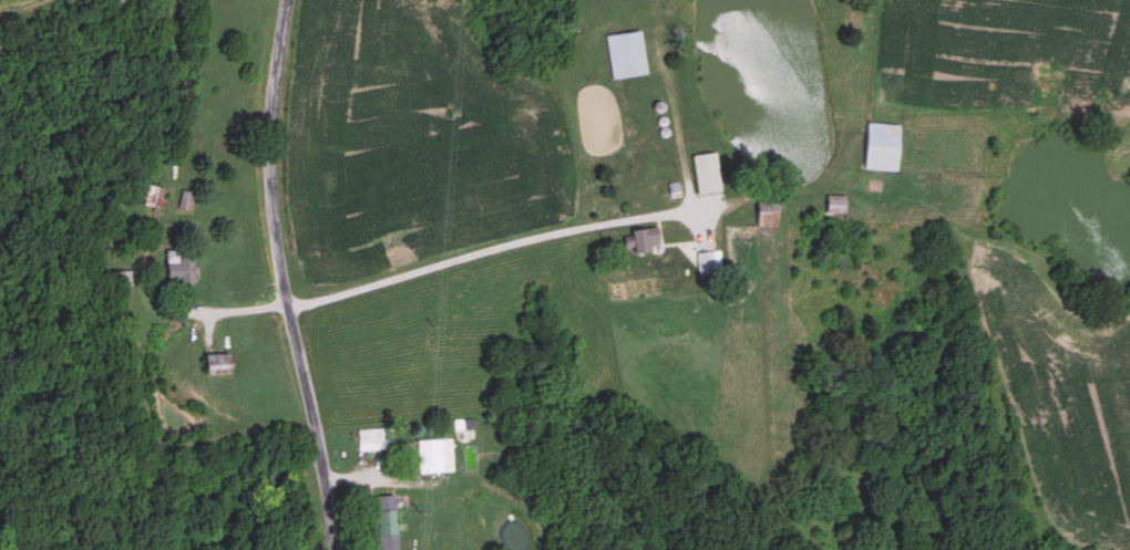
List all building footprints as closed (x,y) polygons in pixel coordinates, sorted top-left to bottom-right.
[(613,78),(651,73),(646,30),(608,34),(613,78)] [(903,124),(867,123),(866,169),(902,170),(903,124)] [(724,190),(720,152),(695,155),(700,193),(724,190)] [(160,205),(160,187),(147,187),(147,205),(160,205)] [(761,209),(761,225),(784,225),(784,209),(761,209)] [(652,234),(650,228),(624,234),(628,252),(665,244),(662,232),(652,234)] [(169,279),(198,279),(198,254),(180,254),(180,250),(169,250),(169,279)] [(723,269),(721,250),(698,252),(700,272),(723,269)] [(239,373),(239,360),(230,360),(230,354),(212,354),(212,373),(239,373)] [(387,430),(361,430),(361,449),(387,449),(387,430)] [(420,439),(420,471),(454,471),(454,439),(420,439)] [(380,549),(399,547),(395,495),(376,496),(380,549)]
